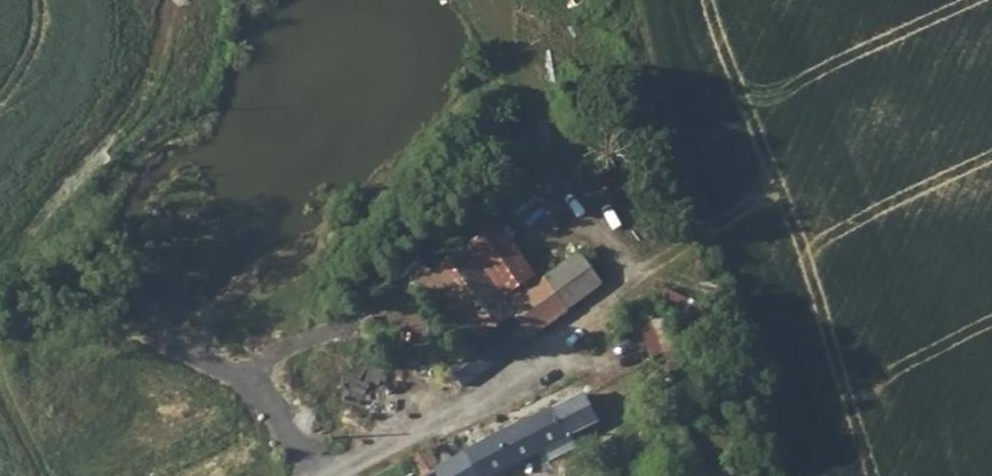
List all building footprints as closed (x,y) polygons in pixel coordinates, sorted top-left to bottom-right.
[(512,314),(448,362),(465,386),(604,282),(581,251),(507,305),(512,314)] [(660,307),(703,327),(719,293),(676,273),(660,307)] [(664,313),(640,320),(652,356),(664,352),(674,381),(694,374),(684,346),(676,347),(664,313)] [(420,475),(429,475),(436,472),(438,475),(494,475),(598,422),(583,391),(455,460),(450,452),(443,450),(433,455),(429,448),(411,457),(420,475)]
